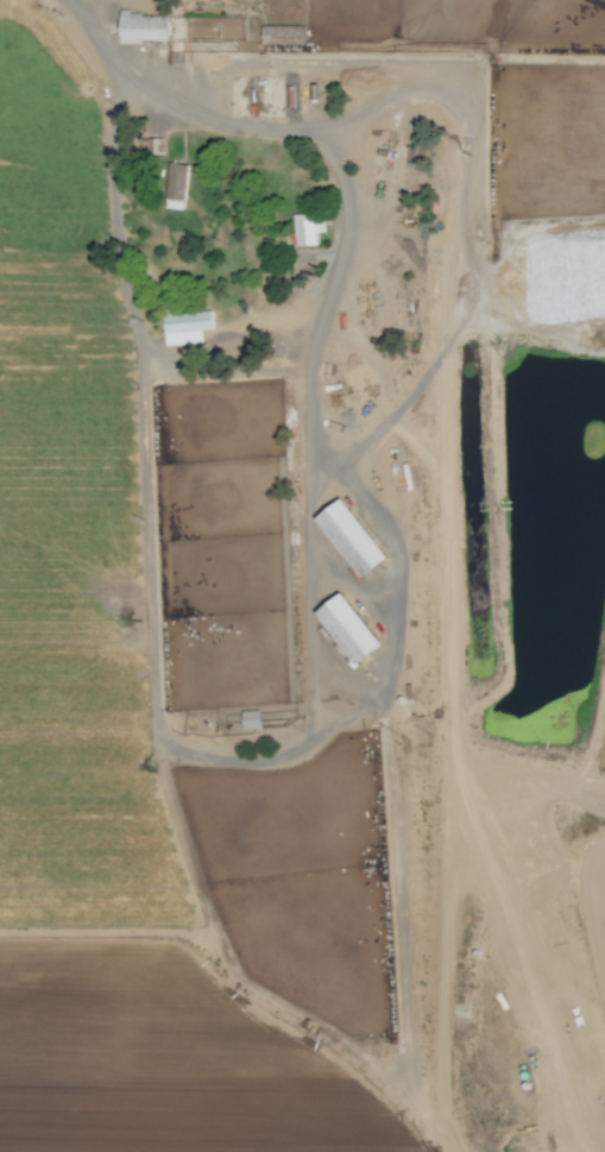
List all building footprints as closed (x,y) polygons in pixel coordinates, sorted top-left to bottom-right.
[(169,42),(169,14),(120,14),(121,43),(169,42)] [(305,46),(305,26),(263,26),(263,46),(305,46)] [(139,156),(165,156),(165,139),(139,139),(139,156)] [(187,164),(168,164),(168,210),(187,210),(187,164)] [(295,215),(296,247),(317,246),(316,215),(295,215)] [(165,311),(165,343),(188,342),(188,334),(213,333),(212,310),(165,311)] [(318,518),(355,572),(371,561),(376,568),(388,560),(346,498),(318,518)] [(319,613),(357,666),(384,647),(345,594),(319,613)] [(243,729),(260,729),(260,712),(243,712),(243,729)]
